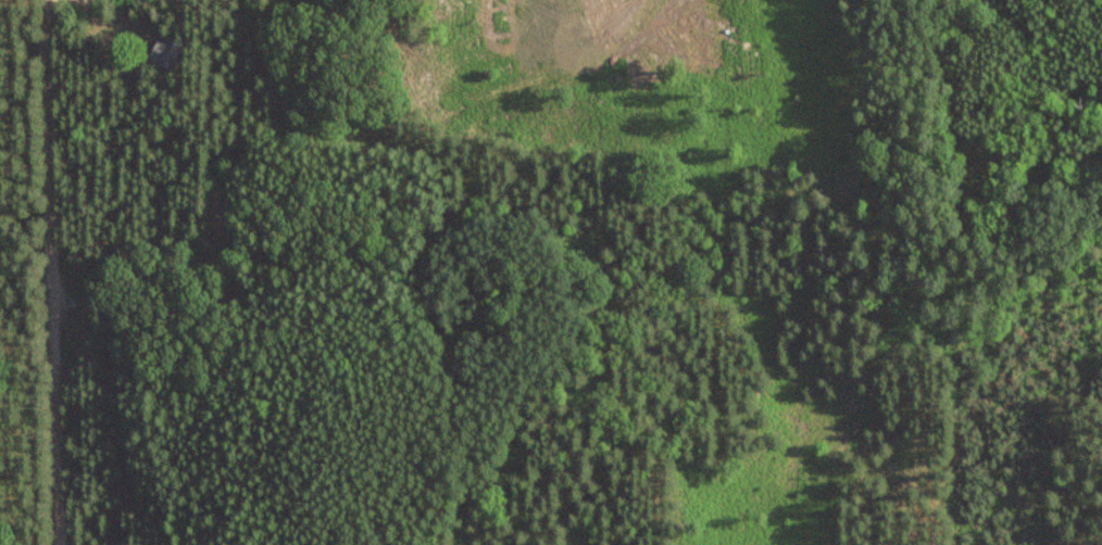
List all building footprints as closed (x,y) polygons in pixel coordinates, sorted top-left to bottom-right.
[(174,70),(185,42),(159,32),(149,59),(174,70)]
